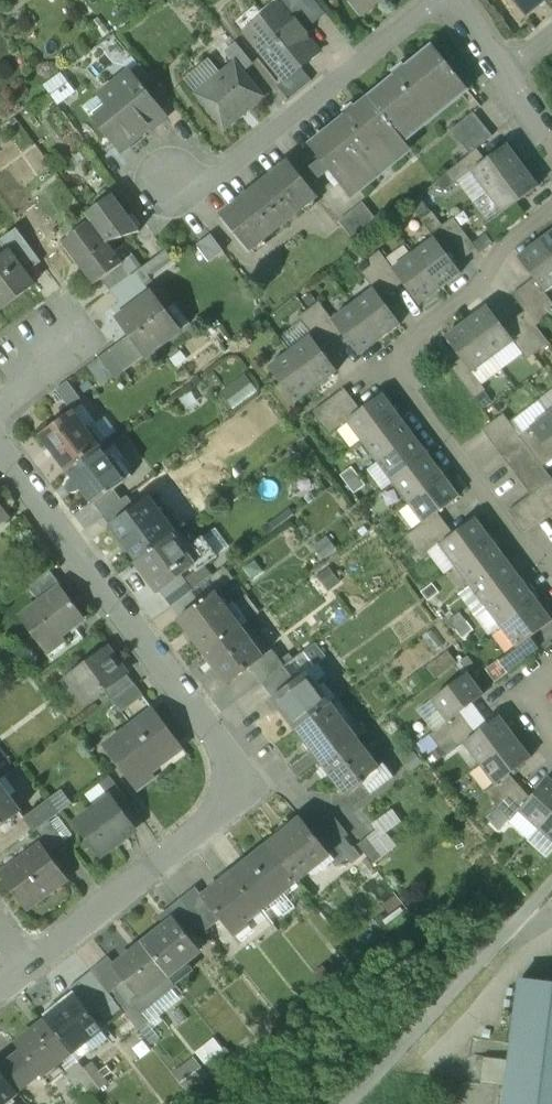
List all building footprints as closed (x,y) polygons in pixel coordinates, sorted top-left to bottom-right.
[(309,32),(286,4),(283,0),(243,32),(284,83),(285,84),(306,69),(326,53),(309,32)] [(317,0),(283,0),(286,4),(309,32),(329,14),(317,0)] [(364,17),(384,0),(351,0),(364,17)] [(525,16),(544,0),(512,0),(525,16)] [(253,63),(237,43),(226,52),(235,63),(243,72),(253,63)] [(403,63),(392,72),(396,76),(370,97),(405,141),(411,136),(407,131),(432,111),(436,116),(437,116),(433,110),(458,90),(462,95),(470,90),(434,46),(407,67),(403,63)] [(235,63),(197,94),(226,129),(264,98),(243,72),(235,63)] [(284,83),(279,86),(289,99),(314,81),(306,69),(285,84),(284,83)] [(42,84),(58,103),(75,89),(60,70),(42,84)] [(139,81),(131,72),(113,86),(121,96),(109,105),(113,111),(100,121),(123,150),(137,138),(135,135),(140,130),(143,134),(153,126),(144,115),(158,104),(139,81)] [(167,97),(148,73),(139,81),(158,104),(167,97)] [(55,101),(49,93),(40,100),(45,107),(55,101)] [(405,141),(370,97),(357,108),(353,103),(343,111),(347,116),(311,145),(323,160),(312,168),(321,179),(331,170),(349,193),(408,145),(405,141)] [(40,100),(31,106),(37,113),(45,107),(40,100)] [(474,113),(452,131),(470,154),(477,149),(493,137),(474,113)] [(486,161),(472,171),(488,192),(523,166),(508,145),(486,161)] [(470,154),(446,174),(455,185),(472,171),(486,161),(477,149),(470,154)] [(318,196),(290,162),(222,216),(250,250),(253,248),(254,249),(264,241),(264,240),(304,207),(305,208),(316,199),(315,198),(318,196)] [(523,166),(488,192),(503,213),(517,203),(539,187),(523,166)] [(141,232),(114,195),(87,214),(97,227),(108,243),(141,232)] [(382,226),(363,203),(339,223),(357,245),(382,226)] [(517,203),(503,213),(485,226),(494,237),(525,214),(517,203)] [(443,226),(433,212),(422,220),(435,238),(446,252),(456,244),(443,226)] [(478,249),(454,218),(443,226),(456,244),(467,258),(478,249)] [(108,243),(97,227),(68,248),(95,284),(101,280),(123,263),(133,276),(135,274),(143,268),(126,244),(115,252),(108,243)] [(18,229),(0,242),(0,243),(1,245),(6,242),(13,250),(9,253),(26,275),(43,263),(18,229)] [(540,241),(551,258),(551,232),(540,241)] [(212,234),(199,245),(211,261),(225,251),(212,234)] [(435,238),(414,254),(441,289),(443,287),(462,273),(457,267),(453,263),(446,252),(435,238)] [(540,241),(519,257),(535,279),(545,293),(545,292),(551,287),(551,258),(540,241)] [(135,274),(142,283),(173,260),(167,251),(143,268),(135,274)] [(404,283),(393,269),(394,269),(380,251),(369,259),(393,291),(404,283)] [(0,259),(0,312),(35,287),(26,275),(9,253),(0,259)] [(441,289),(414,254),(394,269),(393,269),(404,283),(420,305),(441,289)] [(393,291),(369,259),(358,268),(374,289),(375,289),(382,299),(393,291)] [(123,263),(101,280),(111,292),(133,276),(123,263)] [(111,292),(104,297),(114,310),(138,292),(144,287),(142,283),(135,274),(111,292)] [(535,279),(524,287),(548,318),(551,315),(551,301),(545,292),(545,293),(535,279)] [(548,318),(524,287),(513,295),(525,311),(526,311),(537,326),(548,318)] [(374,289),(354,304),(380,340),(401,324),(382,299),(375,289),(374,289)] [(138,292),(114,310),(120,318),(144,300),(138,292)] [(144,300),(120,318),(136,339),(148,355),(184,328),(169,308),(165,311),(152,294),(144,300)] [(343,334),(333,320),(320,302),(309,310),(333,342),(343,334)] [(380,340),(354,304),(333,320),(343,334),(359,355),(380,340)] [(504,327),(488,306),(467,321),(494,357),(514,341),(515,341),(504,327)] [(333,342),(309,310),(298,319),(311,336),(322,350),(333,342)] [(537,326),(526,311),(525,311),(515,319),(539,351),(550,343),(537,326)] [(539,351),(515,319),(504,327),(515,341),(514,341),(528,359),(539,351)] [(494,357),(467,321),(446,337),(462,359),(473,373),(473,372),(494,357)] [(322,350),(311,336),(290,352),(317,387),(338,371),(322,350)] [(113,350),(100,359),(116,379),(148,355),(136,339),(116,354),(113,350)] [(317,387),(290,352),(270,367),(296,403),(317,387)] [(116,379),(100,359),(90,367),(105,387),(116,379)] [(486,390),(473,372),(473,373),(462,359),(451,367),(475,398),(486,390)] [(105,387),(90,367),(79,375),(94,396),(105,387)] [(230,407),(256,390),(245,373),(219,390),(230,407)] [(84,403),(94,396),(79,375),(68,382),(84,403)] [(74,411),(84,403),(68,382),(58,390),(74,411)] [(345,388),(314,412),(322,423),(353,399),(345,388)] [(361,410),(347,420),(348,421),(363,441),(399,415),(383,394),(361,410)] [(353,399),(322,423),(330,434),(348,421),(347,420),(361,410),(353,399)] [(531,427),(551,455),(551,412),(531,427)] [(84,431),(71,413),(43,435),(68,469),(97,448),(84,431)] [(504,414),(483,430),(491,440),(512,425),(504,414)] [(399,415),(363,441),(378,462),(414,435),(399,415)] [(94,424),(84,431),(97,448),(99,447),(107,441),(94,424)] [(512,425),(491,440),(499,451),(520,435),(512,425)] [(520,435),(528,446),(536,457),(544,467),(551,461),(551,455),(531,427),(520,435)] [(414,435),(378,462),(394,482),(429,456),(414,435)] [(520,435),(499,451),(507,462),(528,446),(520,435)] [(528,446),(507,462),(515,473),(536,457),(528,446)] [(103,453),(99,447),(97,448),(68,469),(75,478),(83,489),(94,504),(114,490),(124,481),(103,453)] [(132,476),(111,448),(103,453),(124,481),(132,476)] [(429,456),(394,482),(409,502),(444,476),(429,456)] [(536,457),(515,473),(523,484),(545,468),(544,467),(536,457)] [(352,467),(341,475),(348,485),(359,476),(352,467)] [(523,484),(531,494),(542,487),(551,479),(551,478),(545,468),(523,484)] [(359,476),(348,485),(355,494),(366,485),(359,476)] [(444,476),(409,502),(424,523),(425,523),(438,513),(460,497),(444,476)] [(83,489),(75,478),(68,483),(69,488),(71,492),(76,494),(83,489)] [(542,487),(551,501),(551,479),(542,487)] [(542,487),(531,494),(531,495),(547,516),(551,512),(551,501),(542,487)] [(122,501),(114,490),(94,504),(103,516),(122,501)] [(547,516),(531,495),(520,503),(536,524),(547,516)] [(122,501),(103,516),(111,527),(136,508),(128,497),(122,501)] [(159,517),(146,500),(136,508),(111,527),(138,562),(181,529),(183,527),(169,509),(159,517)] [(536,524),(520,503),(509,511),(525,532),(536,524)] [(8,517),(0,506),(0,524),(8,517)] [(379,511),(367,519),(374,529),(385,520),(379,511)] [(438,513),(425,523),(424,523),(406,536),(415,547),(446,524),(438,513)] [(454,534),(440,545),(441,545),(456,566),(492,539),(476,518),(454,534)] [(446,524),(415,547),(423,558),(441,545),(440,545),(454,534),(446,524)] [(193,545),(181,529),(138,562),(160,591),(181,575),(193,566),(196,570),(197,571),(205,566),(219,556),(204,537),(193,545)] [(492,539),(456,566),(471,586),(507,560),(492,539)] [(507,560),(471,586),(487,606),(522,580),(507,560)] [(205,566),(197,571),(196,570),(185,579),(194,591),(213,577),(205,566)] [(52,569),(30,586),(42,602),(63,587),(64,586),(52,569)] [(181,575),(160,591),(172,607),(193,592),(194,591),(185,579),(181,575)] [(522,580),(487,606),(502,627),(537,600),(522,580)] [(433,583),(422,591),(428,601),(440,592),(433,583)] [(42,602),(23,616),(53,660),(84,636),(76,626),(86,618),(63,587),(42,602)] [(193,592),(172,607),(180,618),(200,603),(193,592)] [(180,618),(206,653),(240,628),(226,608),(214,592),(200,603),(180,618)] [(502,627),(517,647),(517,648),(531,637),(551,622),(551,620),(537,600),(502,627)] [(248,622),(233,602),(226,608),(240,628),(241,627),(248,622)] [(460,612),(449,620),(456,629),(467,621),(460,612)] [(467,621),(456,629),(463,639),(474,630),(467,621)] [(263,658),(241,627),(240,628),(206,653),(229,684),(251,668),(264,658),(263,658)] [(531,637),(517,648),(517,647),(500,661),(508,672),(539,648),(531,637)] [(110,648),(69,679),(87,703),(105,690),(127,672),(122,666),(121,667),(118,662),(119,661),(110,648)] [(273,650),(263,658),(264,658),(251,668),(263,683),(285,666),(273,650)] [(285,666),(263,683),(274,697),(275,697),(296,680),(285,666)] [(127,672),(105,690),(112,700),(114,699),(135,683),(127,672)] [(468,673),(433,700),(449,721),(449,722),(463,711),(484,695),(468,673)] [(296,680),(275,697),(298,728),(314,716),(328,706),(316,689),(305,674),(296,680)] [(325,682),(316,689),(328,706),(330,704),(337,699),(325,682)] [(135,683),(114,699),(123,712),(144,696),(135,683)] [(356,739),(330,704),(328,706),(314,716),(298,728),(324,763),(340,751),(356,739)] [(155,710),(106,747),(138,791),(156,777),(148,767),(179,744),(155,710)] [(463,711),(449,722),(449,721),(431,734),(439,745),(471,722),(463,711)] [(479,732),(465,743),(481,764),(516,737),(500,716),(479,732)] [(471,722),(439,745),(447,756),(465,743),(479,732),(471,722)] [(516,737),(481,764),(496,784),(496,785),(510,774),(532,758),(516,737)] [(377,767),(356,739),(340,751),(324,763),(348,796),(363,784),(362,782),(378,769),(377,767)] [(378,769),(362,782),(363,784),(371,794),(395,776),(384,762),(377,767),(378,769)] [(510,774),(496,785),(496,784),(486,792),(498,806),(521,786),(510,774)] [(110,776),(100,784),(111,799),(118,808),(128,801),(110,776)] [(520,810),(520,811),(539,828),(551,814),(551,780),(549,778),(531,798),(520,810)] [(17,792),(9,782),(2,787),(10,798),(17,792)] [(20,812),(10,798),(2,787),(0,785),(0,827),(20,812)] [(521,786),(498,806),(511,820),(520,811),(520,810),(531,798),(521,786)] [(118,808),(111,799),(79,822),(102,854),(134,831),(118,808)] [(48,801),(26,817),(36,831),(50,821),(59,815),(48,801)] [(377,831),(361,839),(371,859),(397,846),(388,828),(401,821),(395,808),(371,820),(377,831)] [(349,834),(333,813),(323,821),(323,822),(339,842),(345,837),(349,834)] [(539,828),(551,840),(551,814),(539,828)] [(303,818),(268,845),(297,881),(331,853),(313,830),(303,818)] [(67,843),(50,821),(36,831),(53,853),(67,843)] [(339,842),(323,822),(313,830),(331,853),(339,864),(348,857),(353,863),(362,856),(354,845),(353,846),(345,837),(339,842)] [(41,844),(1,874),(28,910),(68,880),(41,844)] [(268,845),(249,860),(254,867),(239,879),(261,906),(279,891),(284,898),(300,886),(297,881),(268,845)] [(207,895),(205,896),(217,913),(218,912),(222,918),(233,932),(234,930),(241,939),(254,929),(250,924),(251,923),(248,920),(263,909),(261,906),(239,879),(234,872),(207,895)] [(199,886),(182,899),(202,924),(207,930),(222,918),(218,912),(217,913),(205,896),(207,895),(199,886)] [(202,924),(182,899),(169,910),(176,919),(189,935),(202,924)] [(176,919),(144,944),(169,975),(200,950),(189,935),(176,919)] [(117,965),(117,966),(126,978),(141,997),(169,975),(144,944),(117,965)] [(117,965),(111,957),(103,962),(120,983),(126,978),(117,966),(117,965)] [(120,983),(103,962),(93,971),(109,992),(120,983)] [(93,971),(70,988),(77,997),(92,1016),(114,998),(109,992),(93,971)] [(521,978),(505,1103),(551,1103),(551,982),(521,978)] [(77,997),(48,1021),(72,1052),(102,1028),(92,1016),(77,997)] [(23,1050),(1,1068),(18,1090),(19,1091),(41,1073),(42,1075),(72,1052),(48,1021),(19,1045),(23,1050)] [(497,1080),(501,1057),(485,1055),(482,1078),(497,1080)] [(18,1090),(1,1068),(0,1068),(0,1103),(1,1103),(18,1090)]
